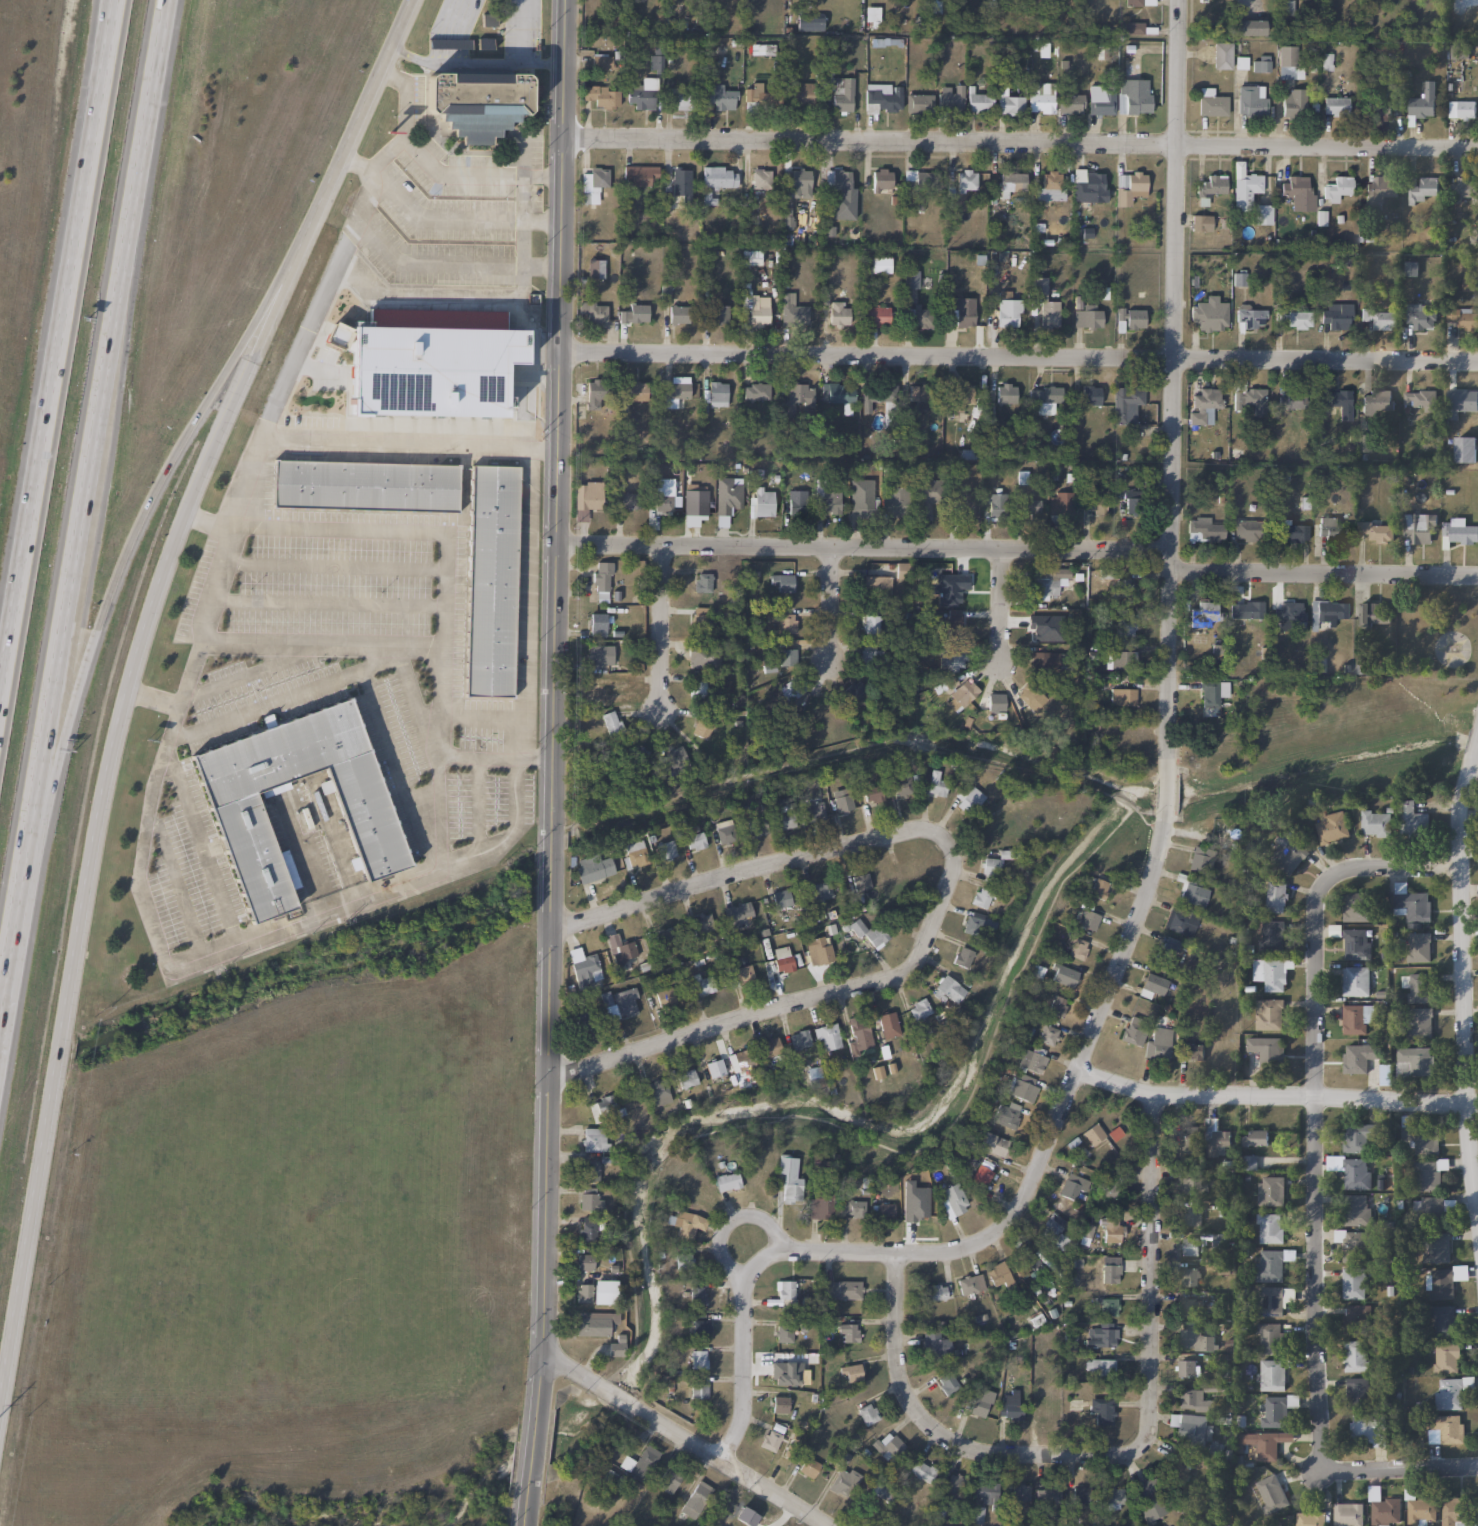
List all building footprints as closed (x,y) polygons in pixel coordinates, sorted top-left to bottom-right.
[(494,13),(494,26),(481,26),(481,13),(494,13)] [(797,30),(797,14),(821,14),(821,30),(797,30)] [(1235,35),(1235,20),(1264,20),(1264,35),(1235,35)] [(1143,22),(1143,34),(1119,34),(1119,22),(1143,22)] [(468,40),(468,48),(427,48),(427,40),(468,40)] [(1231,43),(1231,69),(1213,69),(1213,43),(1231,43)] [(1278,47),(1294,47),(1294,77),(1278,77),(1278,47)] [(591,69),(591,53),(612,53),(612,69),(591,69)] [(662,55),(662,71),(649,71),(649,55),(662,55)] [(1270,55),(1270,71),(1251,71),(1251,55),(1270,55)] [(528,73),(528,114),(517,114),(517,122),(510,122),(510,129),(499,129),(499,137),(493,137),(493,144),(461,144),(461,137),(453,137),(453,129),(446,129),(446,122),(438,122),(438,112),(426,112),(426,73),(528,73)] [(832,112),(832,86),(842,86),(842,77),(852,77),(852,112),(832,112)] [(1150,79),(1150,114),(1117,114),(1117,79),(1150,79)] [(1434,81),(1434,118),(1407,118),(1407,97),(1424,97),(1424,81),(1434,81)] [(774,83),(774,106),(743,106),(743,83),(774,83)] [(812,83),(812,104),(787,104),(787,83),(812,83)] [(900,83),(900,112),(864,113),(864,84),(900,83)] [(1053,113),(1028,113),(1028,83),(1053,83),(1053,113)] [(736,108),(706,108),(706,84),(726,84),(726,91),(736,91),(736,108)] [(655,109),(627,109),(627,85),(655,85),(655,109)] [(963,85),(963,110),(938,110),(938,94),(952,94),(952,85),(963,85)] [(1087,114),(1087,85),(1113,85),(1113,114),(1087,114)] [(1266,85),(1266,116),(1237,116),(1237,85),(1266,85)] [(581,86),(617,86),(617,108),(592,108),(592,98),(581,98),(581,86)] [(1023,114),(997,114),(997,87),(1006,87),(1006,96),(1023,96),(1023,114)] [(1198,115),(1198,88),(1217,88),(1217,98),(1226,98),(1226,115),(1198,115)] [(1282,88),(1306,88),(1306,117),(1282,117),(1282,88)] [(673,109),(674,91),(689,91),(689,110),(673,109)] [(905,112),(905,94),(929,94),(929,112),(905,112)] [(968,94),(990,94),(990,111),(968,111),(968,94)] [(1082,94),(1082,113),(1059,113),(1059,94),(1082,94)] [(1347,114),(1322,114),(1322,96),(1347,96),(1347,114)] [(1447,118),(1447,100),(1471,100),(1470,119),(1447,118)] [(656,165),(656,186),(622,186),(622,165),(656,165)] [(702,188),(702,166),(735,166),(735,188),(702,188)] [(580,203),(581,175),(589,175),(589,167),(608,167),(608,186),(598,186),(598,204),(580,203)] [(664,190),(672,190),(672,167),(691,167),(691,194),(680,194),(680,208),(664,208),(664,190)] [(872,192),(872,168),(891,168),(891,192),(872,192)] [(752,188),(752,169),(771,169),(771,188),(752,188)] [(809,192),(790,192),(790,169),(809,169),(809,192)] [(850,190),(825,190),(825,169),(850,169),(850,190)] [(976,188),(957,188),(957,169),(976,169),(976,188)] [(1072,202),(1072,169),(1105,169),(1105,202),(1072,202)] [(933,171),(933,191),(904,191),(904,170),(933,171)] [(1034,182),(1043,182),(1043,171),(1064,171),(1063,201),(1034,200),(1034,182)] [(1135,206),(1115,206),(1115,171),(1146,171),(1146,196),(1135,196),(1135,206)] [(1025,173),(1025,192),(1000,192),(1000,172),(1025,173)] [(1233,192),(1233,173),(1262,173),(1262,192),(1233,192)] [(1196,184),(1206,184),(1206,174),(1225,174),(1225,196),(1206,196),(1206,205),(1196,205),(1196,184)] [(1312,184),(1314,211),(1291,212),(1291,198),(1281,198),(1281,177),(1308,176),(1308,184),(1312,184)] [(1322,185),(1333,185),(1333,176),(1352,176),(1352,194),(1341,194),(1341,202),(1322,202),(1322,185)] [(1365,209),(1365,176),(1396,176),(1396,197),(1384,197),(1384,209),(1365,209)] [(1437,176),(1437,195),(1426,195),(1426,204),(1407,204),(1407,186),(1418,186),(1418,176),(1437,176)] [(1449,198),(1449,178),(1473,178),(1473,198),(1449,198)] [(1210,214),(1210,231),(1190,231),(1190,214),(1210,214)] [(763,264),(746,264),(746,252),(763,252),(763,264)] [(890,272),(872,272),(872,257),(890,257),(890,272)] [(603,259),(603,278),(587,278),(587,259),(603,259)] [(1416,275),(1405,275),(1405,263),(1416,263),(1416,275)] [(918,270),(918,302),(903,302),(903,270),(918,270)] [(1045,277),(1045,294),(1033,294),(1033,277),(1045,277)] [(807,324),(781,324),(781,292),(792,292),(792,306),(807,306),(807,324)] [(997,327),(997,292),(1007,292),(1007,300),(1019,300),(1019,327),(997,327)] [(748,296),(768,296),(768,326),(748,326),(748,296)] [(946,327),(946,298),(973,298),(973,327),(946,327)] [(1039,328),(1039,300),(1058,300),(1058,328),(1039,328)] [(606,302),(606,323),(587,323),(587,313),(578,313),(578,302),(606,302)] [(1428,329),(1405,329),(1405,303),(1428,303),(1428,329)] [(628,304),(647,304),(647,323),(618,323),(618,312),(628,312),(628,304)] [(828,327),(828,304),(848,304),(848,327),(828,327)] [(1225,327),(1200,327),(1200,321),(1188,321),(1188,304),(1225,304),(1225,327)] [(688,305),(688,324),(668,324),(668,305),(688,305)] [(1236,329),(1236,305),(1262,305),(1262,329),(1236,329)] [(729,306),(729,324),(710,324),(710,306),(729,306)] [(888,306),(888,326),(861,326),(861,306),(888,306)] [(1100,328),(1073,328),(1073,306),(1100,306),(1100,328)] [(932,308),(932,328),(903,328),(903,308),(932,308)] [(1144,329),(1124,329),(1124,309),(1144,309),(1144,329)] [(1350,309),(1350,329),(1321,329),(1321,309),(1350,309)] [(1456,309),(1476,309),(1476,330),(1456,330),(1456,309)] [(1311,311),(1311,329),(1284,329),(1284,311),(1311,311)] [(1395,312),(1395,329),(1371,329),(1371,319),(1360,319),(1360,311),(1395,312)] [(350,412),(352,327),(446,330),(445,341),(503,343),(501,416),(350,412)] [(603,380),(603,410),(585,410),(585,380),(603,380)] [(726,380),(726,407),(707,407),(707,380),(726,380)] [(628,401),(628,381),(645,381),(645,401),(628,401)] [(1242,388),(1264,388),(1264,415),(1253,415),(1253,409),(1233,408),(1233,381),(1242,381),(1242,388)] [(688,382),(688,398),(669,398),(669,382),(688,382)] [(768,400),(743,400),(743,382),(768,382),(768,400)] [(812,409),(782,409),(782,405),(787,405),(787,382),(812,382),(812,409)] [(821,402),(821,383),(853,383),(853,413),(842,413),(842,402),(821,402)] [(896,401),(861,401),(861,384),(896,384),(896,401)] [(908,401),(908,385),(928,385),(928,401),(908,401)] [(974,404),(960,404),(960,410),(948,410),(948,385),(974,385),(974,404)] [(1081,405),(1081,385),(1099,385),(1099,405),(1081,405)] [(993,403),(993,386),(1015,386),(1015,403),(993,403)] [(1029,386),(1061,386),(1061,404),(1051,404),(1051,414),(1029,414),(1029,386)] [(1111,423),(1111,388),(1142,388),(1142,408),(1132,408),(1132,423),(1111,423)] [(1189,424),(1190,394),(1199,395),(1199,388),(1222,388),(1221,407),(1212,407),(1211,425),(1189,424)] [(1350,390),(1350,419),(1340,419),(1340,409),(1321,409),(1321,390),(1350,390)] [(1361,413),(1361,390),(1391,390),(1391,413),(1361,413)] [(1402,407),(1402,390),(1434,390),(1434,407),(1402,407)] [(1477,390),(1477,409),(1452,409),(1452,390),(1477,390)] [(1278,393),(1303,394),(1302,409),(1278,408),(1278,393)] [(1476,462),(1454,462),(1454,437),(1476,437),(1476,462)] [(456,464),(455,511),(272,507),(273,460),(456,464)] [(465,697),(469,466),(518,466),(513,698),(465,697)] [(942,479),(942,503),(930,503),(930,515),(917,515),(917,479),(942,479)] [(740,506),(716,506),(716,480),(740,480),(740,506)] [(872,480),(872,517),(849,517),(849,480),(872,480)] [(603,481),(603,509),(584,509),(584,521),(574,521),(574,481),(603,481)] [(815,482),(825,482),(825,491),(839,491),(839,513),(815,513),(815,482)] [(683,514),(683,484),(706,484),(706,514),(683,514)] [(773,516),(753,516),(753,487),(773,487),(773,516)] [(907,488),(906,515),(881,515),(881,487),(907,488)] [(1123,489),(1143,489),(1143,513),(1123,514),(1123,489)] [(787,490),(804,490),(804,515),(787,515),(787,490)] [(1048,516),(1048,491),(1072,491),(1072,516),(1048,516)] [(620,493),(639,493),(639,509),(620,509),(620,493)] [(672,511),(654,511),(654,493),(672,493),(672,511)] [(971,517),(954,517),(954,493),(971,493),(971,517)] [(1006,493),(1006,518),(987,518),(987,493),(1006,493)] [(1087,514),(1087,497),(1108,497),(1108,514),(1087,514)] [(1039,499),(1039,516),(1020,516),(1020,499),(1039,499)] [(1403,515),(1426,515),(1426,544),(1403,544),(1403,515)] [(1317,517),(1342,517),(1342,540),(1317,540),(1317,517)] [(1187,542),(1187,518),(1222,518),(1222,542),(1187,542)] [(1258,520),(1258,541),(1234,541),(1234,520),(1258,520)] [(1301,542),(1278,542),(1278,523),(1301,523),(1301,542)] [(1391,523),(1391,543),(1368,543),(1368,534),(1356,534),(1356,523),(1391,523)] [(1477,524),(1477,544),(1442,544),(1442,524),(1477,524)] [(592,602),(592,562),(611,562),(611,602),(592,602)] [(896,575),(896,564),(906,563),(906,575),(896,575)] [(792,568),(792,592),(770,592),(770,568),(792,568)] [(696,570),(711,570),(711,588),(696,588),(696,570)] [(1031,570),(1064,570),(1064,583),(1055,583),(1055,599),(1031,599),(1031,570)] [(863,593),(863,576),(889,576),(889,593),(863,593)] [(1116,579),(1130,579),(1130,599),(1116,599),(1116,579)] [(1217,601),(1217,621),(1193,621),(1193,601),(1217,601)] [(1229,617),(1229,601),(1262,601),(1262,617),(1229,617)] [(1309,630),(1309,601),(1345,601),(1345,619),(1334,619),(1334,630),(1309,630)] [(1358,624),(1358,602),(1390,602),(1390,624),(1358,624)] [(1273,605),(1303,605),(1303,625),(1273,625),(1273,605)] [(692,608),(712,608),(712,628),(692,628),(692,608)] [(946,631),(946,609),(960,609),(960,631),(946,631)] [(1053,611),(1053,635),(1031,635),(1031,611),(1053,611)] [(605,613),(605,636),(589,636),(589,613),(605,613)] [(794,632),(779,632),(779,613),(794,613),(794,632)] [(879,615),(879,632),(863,632),(863,615),(879,615)] [(1133,636),(1110,636),(1110,619),(1133,619),(1133,636)] [(885,651),(881,665),(859,658),(864,645),(885,651)] [(611,646),(611,664),(589,664),(589,646),(611,646)] [(617,659),(621,646),(636,650),(633,663),(617,659)] [(688,669),(688,648),(718,648),(718,669),(688,669)] [(795,665),(779,665),(779,648),(795,648),(795,665)] [(1059,669),(1031,669),(1031,652),(1059,652),(1059,669)] [(1110,669),(1110,652),(1133,652),(1133,669),(1110,669)] [(960,653),(962,672),(941,674),(939,655),(960,653)] [(1332,673),(1314,673),(1314,655),(1332,655),(1332,673)] [(956,714),(948,705),(952,700),(948,695),(965,678),(978,692),(956,714)] [(867,691),(852,702),(843,690),(859,679),(867,691)] [(804,695),(788,699),(785,685),(801,681),(804,695)] [(1200,708),(1200,681),(1223,681),(1223,695),(1218,695),(1218,708),(1200,708)] [(626,682),(626,699),(606,699),(606,682),(626,682)] [(1029,709),(1016,695),(1029,682),(1042,696),(1029,709)] [(689,683),(708,683),(708,699),(689,699),(689,683)] [(1110,706),(1110,688),(1135,688),(1135,706),(1110,706)] [(987,712),(987,695),(1004,695),(1004,712),(987,712)] [(193,753),(266,730),(262,718),(270,716),(273,724),(352,699),(405,867),(364,880),(360,867),(352,870),(348,859),(354,857),(333,789),(320,793),(323,802),(315,804),(309,786),(327,780),(323,768),(286,780),(288,787),(255,797),(273,853),(287,849),(299,886),(290,889),(296,909),(247,924),(193,753)] [(713,725),(705,740),(690,732),(697,718),(713,725)] [(908,774),(913,792),(896,797),(891,779),(908,774)] [(947,782),(943,797),(926,792),(930,777),(947,782)] [(971,812),(954,799),(968,783),(984,796),(971,812)] [(862,788),(879,785),(883,800),(865,803),(862,788)] [(831,791),(848,788),(853,809),(836,813),(831,791)] [(803,806),(820,800),(825,816),(809,822),(803,806)] [(1398,830),(1398,802),(1415,802),(1415,812),(1427,812),(1427,830),(1398,830)] [(778,830),(775,814),(792,810),(796,826),(778,830)] [(1360,836),(1360,810),(1390,810),(1390,836),(1360,836)] [(1348,836),(1320,844),(1312,819),(1341,811),(1348,836)] [(749,837),(745,819),(763,815),(767,832),(749,837)] [(733,841),(718,844),(714,823),(729,820),(733,841)] [(706,847),(688,851),(684,832),(702,828),(706,847)] [(1287,874),(1264,851),(1284,831),(1307,854),(1287,874)] [(662,859),(658,845),(673,840),(677,855),(662,859)] [(642,841),(646,865),(626,868),(622,845),(642,841)] [(1209,872),(1190,871),(1190,848),(1209,848),(1209,872)] [(1001,860),(997,880),(980,877),(984,856),(1001,860)] [(612,879),(576,879),(576,859),(612,859),(612,879)] [(870,888),(855,891),(851,876),(867,872),(870,888)] [(1210,884),(1202,908),(1178,899),(1183,884),(1174,881),(1177,873),(1210,884)] [(1088,895),(1094,879),(1107,884),(1102,900),(1088,895)] [(832,898),(814,902),(810,885),(828,881),(832,898)] [(1428,922),(1402,922),(1402,912),(1391,912),(1392,882),(1405,882),(1405,892),(1429,892),(1428,922)] [(1264,912),(1265,883),(1284,884),(1283,913),(1264,912)] [(992,892),(984,909),(969,902),(977,886),(992,892)] [(792,905),(776,909),(771,892),(787,888),(792,905)] [(1368,921),(1341,921),(1341,894),(1368,894),(1368,921)] [(752,916),(744,918),(746,926),(729,930),(724,908),(749,902),(752,916)] [(1190,938),(1162,926),(1171,905),(1199,917),(1190,938)] [(1094,931),(1078,925),(1084,909),(1100,914),(1094,931)] [(715,933),(698,939),(691,918),(708,912),(715,933)] [(992,937),(961,932),(964,914),(995,919),(992,937)] [(878,924),(888,938),(869,952),(849,924),(858,918),(868,931),(878,924)] [(1257,951),(1257,920),(1283,920),(1283,951),(1257,951)] [(651,952),(648,931),(674,928),(677,948),(651,952)] [(1369,960),(1342,960),(1342,929),(1369,929),(1369,960)] [(620,943),(629,939),(638,958),(616,968),(602,938),(615,932),(620,943)] [(1429,933),(1429,961),(1407,961),(1407,933),(1429,933)] [(804,940),(824,936),(829,962),(809,965),(804,940)] [(1089,943),(1081,961),(1066,954),(1074,936),(1089,943)] [(1173,955),(1160,949),(1166,936),(1179,942),(1173,955)] [(794,970),(777,974),(770,950),(788,945),(794,970)] [(952,962),(958,946),(977,953),(971,969),(952,962)] [(601,979),(576,985),(567,950),(582,947),(584,956),(595,953),(601,979)] [(1251,980),(1251,960),(1284,960),(1284,992),(1262,992),(1262,980),(1251,980)] [(1078,970),(1072,988),(1047,979),(1053,961),(1078,970)] [(729,968),(751,966),(753,983),(730,985),(729,968)] [(1341,996),(1341,966),(1368,966),(1368,996),(1341,996)] [(1137,994),(1146,972),(1167,980),(1161,995),(1153,992),(1150,999),(1137,994)] [(955,1003),(949,998),(943,1004),(929,992),(945,974),(965,991),(955,1003)] [(1406,974),(1427,974),(1427,1002),(1406,1002),(1406,974)] [(713,976),(716,990),(694,995),(691,981),(713,976)] [(608,1020),(601,994),(633,986),(640,1012),(608,1020)] [(658,1007),(654,990),(672,986),(676,1003),(658,1007)] [(1067,999),(1061,1018),(1046,1013),(1052,995),(1067,999)] [(906,1005),(924,997),(931,1013),(913,1021),(906,1005)] [(1281,1000),(1281,1029),(1254,1029),(1254,1000),(1281,1000)] [(1341,1034),(1341,1004),(1372,1004),(1372,1024),(1361,1024),(1361,1034),(1341,1034)] [(1432,1008),(1432,1039),(1409,1039),(1409,1008),(1432,1008)] [(575,1033),(570,1016),(591,1010),(596,1026),(575,1033)] [(883,1039),(876,1014),(893,1010),(900,1034),(883,1039)] [(848,1017),(868,1017),(868,1055),(848,1055),(848,1017)] [(819,1052),(812,1027),(835,1022),(841,1047),(819,1052)] [(1120,1040),(1126,1022),(1146,1029),(1139,1047),(1120,1040)] [(1053,1046),(1036,1041),(1042,1023),(1058,1029),(1053,1046)] [(1165,1062),(1143,1056),(1152,1025),(1173,1031),(1165,1062)] [(811,1045),(792,1050),(788,1033),(806,1028),(811,1045)] [(783,1053),(766,1060),(760,1042),(776,1036),(783,1053)] [(1282,1037),(1282,1064),(1256,1064),(1256,1054),(1245,1054),(1245,1037),(1282,1037)] [(1049,1053),(1038,1076),(1016,1066),(1027,1043),(1049,1053)] [(1184,1060),(1184,1043),(1202,1043),(1202,1060),(1184,1060)] [(1341,1074),(1341,1045),(1378,1045),(1378,1062),(1367,1062),(1367,1074),(1341,1074)] [(1434,1047),(1434,1076),(1394,1076),(1394,1047),(1434,1047)] [(733,1071),(730,1053),(751,1049),(755,1067),(733,1071)] [(705,1062),(719,1059),(723,1075),(709,1078),(705,1062)] [(1390,1064),(1390,1085),(1377,1085),(1377,1064),(1390,1064)] [(697,1086),(680,1090),(677,1072),(694,1069),(697,1086)] [(1005,1093),(1013,1072),(1039,1081),(1031,1102),(1005,1093)] [(653,1106),(646,1083),(661,1078),(669,1101),(653,1106)] [(591,1122),(587,1100),(614,1095),(618,1117),(591,1122)] [(1014,1129),(992,1121),(1000,1098),(1022,1106),(1014,1129)] [(1400,1143),(1400,1116),(1413,1116),(1413,1128),(1437,1128),(1437,1154),(1410,1154),(1410,1143),(1400,1143)] [(1092,1146),(1081,1133),(1094,1122),(1105,1135),(1092,1146)] [(1342,1152),(1342,1124),(1376,1124),(1376,1139),(1366,1139),(1366,1152),(1342,1152)] [(1197,1152),(1179,1152),(1179,1125),(1197,1125),(1197,1152)] [(581,1128),(606,1128),(606,1152),(581,1152),(581,1128)] [(1229,1129),(1229,1159),(1206,1159),(1206,1129),(1229,1129)] [(1266,1145),(1240,1145),(1240,1137),(1247,1137),(1247,1129),(1266,1129),(1266,1145)] [(975,1148),(981,1131),(1009,1140),(1004,1157),(975,1148)] [(802,1178),(801,1204),(779,1203),(781,1155),(795,1155),(794,1177),(802,1178)] [(1364,1189),(1342,1189),(1342,1158),(1364,1158),(1364,1189)] [(1446,1159),(1446,1170),(1438,1170),(1438,1191),(1413,1191),(1413,1159),(1446,1159)] [(598,1162),(598,1180),(583,1180),(583,1162),(598,1162)] [(983,1188),(969,1179),(979,1163),(993,1172),(983,1188)] [(713,1177),(737,1170),(741,1186),(717,1193),(713,1177)] [(1077,1191),(1073,1201),(1057,1194),(1066,1171),(1089,1180),(1083,1194),(1077,1191)] [(1283,1205),(1257,1205),(1257,1176),(1283,1176),(1283,1205)] [(1180,1178),(1209,1178),(1209,1193),(1180,1193),(1180,1178)] [(938,1202),(946,1198),(942,1189),(957,1181),(970,1208),(947,1219),(938,1202)] [(579,1210),(579,1188),(600,1188),(600,1210),(579,1210)] [(809,1218),(809,1193),(833,1193),(833,1218),(809,1218)] [(1369,1195),(1369,1225),(1343,1225),(1343,1195),(1369,1195)] [(1413,1217),(1413,1197),(1443,1197),(1443,1217),(1413,1217)] [(859,1201),(859,1217),(839,1217),(839,1201),(859,1201)] [(893,1219),(877,1219),(877,1203),(893,1203),(893,1219)] [(1199,1207),(1199,1225),(1182,1225),(1182,1207),(1199,1207)] [(703,1232),(693,1229),(691,1240),(675,1236),(677,1226),(666,1223),(669,1209),(706,1218),(703,1232)] [(1066,1224),(1061,1230),(1070,1239),(1058,1250),(1037,1230),(1055,1213),(1066,1224)] [(1281,1213),(1281,1243),(1256,1243),(1256,1213),(1281,1213)] [(597,1242),(579,1242),(579,1219),(597,1219),(597,1242)] [(1123,1242),(1102,1242),(1102,1219),(1123,1219),(1123,1242)] [(1343,1254),(1343,1242),(1333,1242),(1333,1231),(1366,1231),(1366,1254),(1343,1254)] [(1448,1262),(1427,1262),(1427,1233),(1448,1233),(1448,1262)] [(1212,1248),(1212,1235),(1226,1235),(1226,1248),(1212,1248)] [(1039,1253),(1028,1264),(1010,1248),(1021,1236),(1039,1253)] [(1197,1256),(1181,1255),(1181,1238),(1198,1238),(1197,1256)] [(1255,1281),(1255,1250),(1283,1250),(1283,1281),(1255,1281)] [(693,1272),(677,1274),(674,1254),(691,1252),(693,1272)] [(593,1270),(577,1270),(577,1254),(593,1254),(593,1270)] [(1119,1256),(1119,1282),(1101,1282),(1101,1256),(1119,1256)] [(984,1269),(1002,1260),(1016,1289),(1008,1293),(1003,1282),(993,1287),(984,1269)] [(1198,1268),(1198,1287),(1180,1287),(1180,1268),(1198,1268)] [(1363,1268),(1363,1299),(1341,1299),(1341,1268),(1363,1268)] [(1429,1269),(1453,1269),(1453,1297),(1429,1297),(1429,1269)] [(983,1289),(960,1295),(956,1278),(979,1272),(983,1289)] [(616,1280),(616,1303),(593,1303),(593,1280),(616,1280)] [(793,1281),(793,1301),(775,1301),(775,1281),(793,1281)] [(860,1281),(860,1298),(821,1298),(821,1281),(860,1281)] [(576,1303),(576,1283),(591,1283),(591,1303),(576,1303)] [(927,1284),(945,1283),(947,1299),(929,1301),(927,1284)] [(689,1287),(705,1287),(705,1305),(689,1305),(689,1287)] [(1292,1287),(1292,1303),(1283,1303),(1283,1316),(1258,1316),(1258,1287),(1292,1287)] [(1117,1299),(1117,1315),(1099,1315),(1099,1299),(1117,1299)] [(1202,1299),(1202,1315),(1179,1315),(1179,1299),(1202,1299)] [(1342,1305),(1368,1305),(1368,1334),(1342,1334),(1342,1305)] [(1431,1306),(1453,1306),(1453,1336),(1431,1336),(1431,1306)] [(575,1336),(575,1312),(617,1312),(617,1324),(609,1324),(609,1336),(575,1336)] [(708,1334),(691,1334),(691,1320),(708,1320),(708,1334)] [(1116,1323),(1116,1346),(1085,1346),(1085,1329),(1096,1329),(1096,1323),(1116,1323)] [(1281,1323),(1281,1354),(1256,1354),(1256,1323),(1281,1323)] [(858,1324),(858,1344),(837,1344),(837,1324),(858,1324)] [(792,1342),(774,1342),(774,1326),(792,1326),(792,1342)] [(1179,1330),(1210,1330),(1210,1348),(1179,1348),(1179,1330)] [(940,1332),(940,1340),(949,1340),(949,1354),(921,1354),(921,1332),(940,1332)] [(623,1334),(623,1356),(608,1356),(608,1342),(615,1342),(615,1334),(623,1334)] [(1343,1371),(1343,1340),(1368,1340),(1368,1371),(1343,1371)] [(1432,1373),(1432,1342),(1459,1342),(1459,1373),(1432,1373)] [(706,1350),(706,1369),(691,1369),(691,1350),(706,1350)] [(1114,1359),(1114,1373),(1084,1373),(1084,1359),(1114,1359)] [(1177,1377),(1177,1360),(1199,1360),(1199,1377),(1177,1377)] [(1259,1390),(1259,1360),(1284,1360),(1284,1391),(1259,1390)] [(839,1366),(861,1364),(862,1380),(841,1382),(839,1366)] [(935,1383),(946,1372),(959,1384),(948,1395),(935,1383)] [(1369,1404),(1346,1404),(1346,1377),(1369,1377),(1369,1404)] [(1434,1410),(1434,1377),(1473,1377),(1473,1387),(1462,1387),(1462,1410),(1434,1410)] [(706,1398),(690,1398),(690,1383),(706,1383),(706,1398)] [(967,1412),(976,1386),(993,1392),(984,1418),(967,1412)] [(1180,1410),(1180,1389),(1201,1389),(1201,1400),(1210,1400),(1210,1410),(1180,1410)] [(1020,1420),(998,1420),(998,1397),(1009,1397),(1009,1390),(1020,1390),(1020,1420)] [(1259,1395),(1297,1395),(1297,1406),(1286,1406),(1286,1427),(1259,1427),(1259,1395)] [(787,1413),(771,1413),(772,1396),(788,1397),(787,1413)] [(880,1418),(864,1426),(855,1409),(871,1401),(880,1418)] [(1095,1424),(1095,1405),(1111,1405),(1111,1424),(1095,1424)] [(1177,1440),(1178,1426),(1168,1426),(1169,1414),(1212,1418),(1210,1443),(1177,1440)] [(1373,1442),(1349,1442),(1349,1414),(1373,1414),(1373,1442)] [(1463,1416),(1463,1444),(1427,1444),(1427,1416),(1463,1416)] [(769,1452),(757,1441),(773,1423),(786,1433),(769,1452)] [(905,1446),(888,1463),(871,1445),(888,1429),(905,1446)] [(1254,1443),(1245,1443),(1245,1432),(1291,1432),(1291,1442),(1276,1442),(1276,1461),(1254,1461),(1254,1443)] [(643,1483),(616,1468),(623,1455),(634,1461),(643,1444),(660,1452),(643,1483)] [(1179,1486),(1164,1476),(1177,1455),(1193,1465),(1179,1486)] [(908,1471),(917,1458),(937,1471),(928,1485),(908,1471)] [(671,1495),(654,1485),(666,1466),(682,1476),(671,1495)] [(847,1500),(827,1489),(840,1466),(860,1477),(847,1500)] [(965,1478),(957,1504),(940,1499),(948,1473),(965,1478)] [(1250,1483),(1275,1473),(1288,1506),(1263,1516),(1250,1483)] [(678,1511),(697,1479),(713,1488),(694,1520),(678,1511)] [(996,1501),(972,1501),(972,1482),(996,1483),(996,1501)] [(1131,1493),(1147,1482),(1167,1511),(1151,1522),(1131,1493)] [(1011,1501),(1012,1484),(1028,1484),(1028,1501),(1011,1501)] [(889,1492),(884,1499),(874,1492),(879,1485),(889,1492)] [(1058,1487),(1058,1504),(1036,1504),(1036,1487),(1058,1487)] [(1072,1504),(1072,1487),(1089,1487),(1089,1504),(1072,1504)] [(1122,1487),(1122,1508),(1103,1508),(1103,1487),(1122,1487)] [(1435,1496),(1435,1525),(1404,1525),(1404,1491),(1413,1491),(1413,1496),(1435,1496)] [(1388,1522),(1388,1525),(1369,1525),(1369,1498),(1399,1498),(1399,1522),(1388,1522)] [(1467,1498),(1467,1525),(1440,1525),(1440,1498),(1467,1498)] [(1361,1503),(1361,1525),(1333,1525),(1333,1503),(1361,1503)] [(1324,1512),(1324,1525),(1294,1525),(1294,1512),(1324,1512)]
